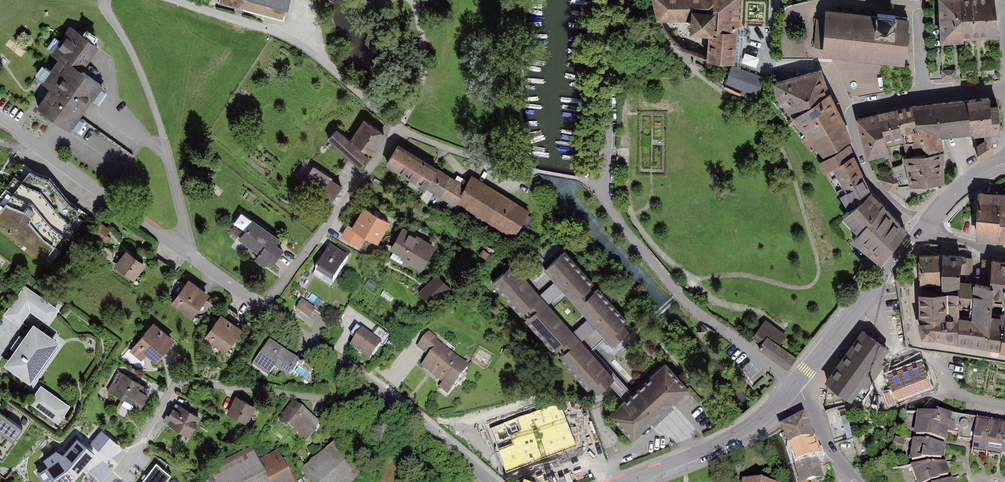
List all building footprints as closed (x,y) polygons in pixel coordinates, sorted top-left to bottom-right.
[(219,3),(289,19),(293,0),(219,0),(219,3)] [(659,16),(692,15),(691,29),(710,31),(707,58),(732,61),(736,25),(739,25),(740,0),(655,0),(659,16)] [(961,0),(939,0),(941,41),(962,39),(963,36),(961,0)] [(963,36),(998,34),(994,0),(961,0),(963,36)] [(877,16),(827,11),(823,54),(903,62),(904,53),(906,53),(908,31),(906,31),(908,17),(895,16),(895,15),(877,13),(877,16)] [(96,46),(70,27),(51,54),(59,59),(42,83),(52,90),(40,107),(68,128),(100,84),(79,69),(96,46)] [(757,67),(759,58),(745,54),(743,64),(757,67)] [(764,77),(731,65),(725,82),(758,94),(764,77)] [(829,93),(821,70),(775,81),(776,92),(793,115),(829,93)] [(955,70),(942,70),(942,77),(955,78),(955,70)] [(842,119),(829,93),(793,115),(787,120),(791,124),(798,119),(809,133),(802,139),(805,143),(842,119)] [(989,97),(969,100),(974,129),(984,129),(985,139),(977,145),(977,159),(993,150),(992,134),(996,134),(996,130),(999,130),(998,107),(989,107),(989,97)] [(969,100),(912,106),(922,142),(928,154),(942,151),(940,134),(966,131),(967,135),(975,134),(974,129),(969,100)] [(922,142),(912,106),(896,110),(903,140),(909,139),(911,146),(922,142)] [(886,145),(903,140),(896,110),(877,115),(886,145)] [(877,115),(858,119),(867,156),(888,151),(886,145),(877,115)] [(819,161),(825,171),(852,156),(846,140),(848,139),(842,119),(805,143),(819,161)] [(383,136),(362,123),(351,142),(371,154),(383,136)] [(367,159),(335,131),(326,141),(357,168),(367,159)] [(434,170),(396,146),(384,164),(423,188),(434,170)] [(928,154),(907,157),(906,155),(903,156),(903,161),(901,164),(891,166),(893,174),(877,178),(886,188),(912,186),(912,184),(944,180),(942,151),(928,154)] [(836,189),(861,175),(852,156),(825,171),(836,189)] [(21,165),(0,195),(0,234),(48,268),(85,215),(70,205),(47,178),(33,173),(21,165)] [(338,186),(311,169),(299,187),(326,205),(338,186)] [(461,184),(437,171),(427,190),(451,203),(461,184)] [(861,175),(836,189),(849,210),(870,192),(861,175)] [(527,211),(472,176),(455,202),(510,237),(527,211)] [(882,204),(870,192),(849,210),(844,215),(859,232),(882,204)] [(979,193),(978,236),(1004,240),(1004,194),(979,193)] [(859,232),(854,239),(880,260),(906,230),(882,204),(859,232)] [(389,223),(365,209),(354,230),(377,243),(389,223)] [(278,238),(252,217),(234,238),(269,266),(281,250),(273,243),(278,238)] [(403,227),(388,248),(420,269),(434,248),(403,227)] [(348,262),(329,250),(312,273),(332,285),(348,262)] [(632,328),(561,250),(541,268),(552,280),(562,291),(585,318),(595,329),(611,347),(632,328)] [(144,264),(127,252),(115,268),(132,280),(144,264)] [(942,255),(920,256),(920,284),(942,283),(942,255)] [(960,272),(961,256),(942,255),(942,283),(942,290),(955,290),(959,290),(959,282),(960,272)] [(972,257),(961,256),(960,272),(971,272),(972,257)] [(983,260),(982,284),(994,285),(992,298),(1002,300),(1004,283),(1004,263),(983,260)] [(516,265),(495,283),(593,394),(607,381),(613,376),(582,341),(595,329),(585,318),(572,329),(549,303),(562,291),(552,280),(539,292),(516,265)] [(448,290),(436,278),(420,294),(432,306),(448,290)] [(20,282),(1,314),(21,326),(28,315),(49,327),(61,307),(20,282)] [(959,290),(958,305),(972,306),(972,317),(959,316),(958,341),(987,346),(991,313),(992,298),(994,285),(982,284),(959,282),(959,290)] [(187,284),(174,303),(194,316),(206,296),(187,284)] [(955,290),(955,295),(921,295),(922,316),(943,316),(959,316),(958,305),(959,290),(955,290)] [(310,320),(317,309),(305,302),(299,313),(310,320)] [(1001,315),(991,313),(987,346),(1001,348),(1004,323),(1000,323),(1001,315)] [(217,314),(202,337),(222,351),(238,328),(217,314)] [(943,316),(922,316),(921,321),(934,320),(935,337),(944,338),(943,316)] [(959,316),(943,316),(944,338),(958,341),(959,316)] [(765,320),(750,338),(787,366),(795,356),(779,344),(787,335),(765,320)] [(935,337),(934,320),(921,321),(919,322),(923,335),(935,337)] [(708,331),(700,322),(692,330),(700,338),(708,331)] [(151,325),(135,344),(156,361),(171,341),(151,325)] [(31,329),(8,364),(33,381),(57,346),(31,329)] [(359,331),(347,347),(368,362),(380,345),(359,331)] [(886,348),(864,331),(826,381),(850,398),(854,393),(863,399),(870,388),(865,385),(883,364),(878,360),(886,348)] [(470,367),(428,333),(416,348),(427,357),(417,369),(447,394),(470,367)] [(266,339),(251,363),(269,375),(273,369),(291,380),(302,362),(266,339)] [(495,356),(479,349),(472,363),(488,370),(495,356)] [(623,398),(607,413),(633,441),(688,390),(662,362),(629,393),(623,398)] [(931,388),(921,363),(888,375),(893,388),(884,392),(888,403),(931,388)] [(117,371),(104,390),(134,410),(147,391),(117,371)] [(613,376),(607,381),(623,398),(629,393),(613,376)] [(70,409),(39,386),(24,406),(55,429),(70,409)] [(255,407),(237,398),(228,415),(246,424),(255,407)] [(560,403),(491,426),(505,469),(575,446),(560,403)] [(198,418),(172,405),(162,426),(187,439),(198,418)] [(291,405),(277,423),(301,442),(317,421),(291,405)] [(0,414),(0,435),(13,444),(23,429),(0,414)] [(933,416),(920,414),(916,437),(944,441),(945,433),(948,433),(952,416),(937,414),(933,416)] [(977,420),(952,416),(948,433),(958,435),(957,439),(973,442),(977,420)] [(977,420),(973,442),(972,451),(1004,457),(1004,425),(977,420)] [(779,434),(797,481),(825,481),(819,454),(800,423),(779,434)] [(99,436),(92,447),(108,456),(115,445),(99,436)] [(943,446),(915,441),(912,462),(941,459),(943,446)] [(38,470),(52,481),(61,481),(78,462),(58,445),(38,470)] [(302,472),(310,481),(355,481),(360,479),(335,446),(302,472)] [(210,481),(291,481),(277,451),(254,461),(252,455),(207,475),(210,481)] [(913,467),(919,481),(932,481),(948,476),(943,463),(913,467)] [(141,481),(164,481),(168,474),(154,464),(141,481)]
